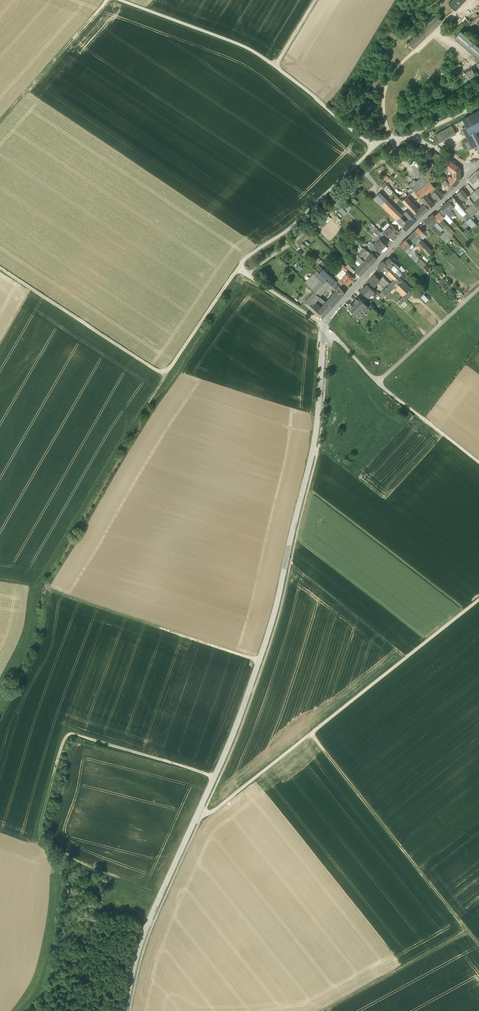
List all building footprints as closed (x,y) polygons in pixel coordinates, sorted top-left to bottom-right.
[(448,4),(456,10),(465,0),(452,0),(448,4)] [(478,18),(478,9),(469,19),(474,24),(478,18)] [(478,56),(478,47),(461,31),(456,37),(478,56)] [(478,58),(478,56),(456,37),(454,39),(478,59),(478,58)] [(472,69),(465,73),(469,79),(476,75),(472,69)] [(462,119),(466,126),(470,134),(471,134),(473,133),(475,132),(478,130),(478,110),(462,119)] [(456,133),(452,126),(435,135),(440,142),(456,133)] [(477,146),(471,134),(470,134),(466,126),(463,128),(463,129),(468,141),(472,149),(477,146)] [(471,134),(477,146),(478,147),(478,146),(478,139),(475,132),(473,133),(471,134)] [(390,164),(395,169),(402,163),(397,157),(390,164)] [(452,178),(450,176),(442,183),(449,192),(453,189),(461,179),(460,168),(459,168),(457,166),(456,166),(454,164),(451,161),(446,168),(453,173),(453,177),(452,178)] [(426,171),(420,164),(417,167),(423,173),(426,171)] [(428,173),(425,176),(430,181),(432,184),(436,180),(429,172),(428,173)] [(474,174),(468,180),(471,184),(478,178),(474,174)] [(404,188),(393,176),(385,183),(388,185),(394,193),(396,195),(403,189),(404,188)] [(430,181),(425,176),(417,183),(411,187),(414,191),(416,193),(430,181)] [(430,181),(416,193),(421,199),(426,195),(426,194),(434,187),(432,184),(430,181)] [(408,190),(403,194),(406,198),(414,191),(411,187),(408,190)] [(406,198),(403,194),(408,190),(407,189),(403,189),(397,195),(412,212),(416,208),(406,198)] [(437,189),(432,194),(439,201),(444,196),(442,194),(437,189)] [(462,189),(457,194),(463,200),(468,196),(462,189)] [(387,199),(380,192),(374,198),(397,222),(401,217),(400,217),(385,201),(387,199)] [(396,195),(394,193),(390,197),(395,202),(395,201),(397,203),(400,199),(396,195)] [(476,194),(470,199),(474,204),(478,200),(478,199),(478,197),(476,194)] [(434,205),(426,195),(421,199),(425,204),(429,209),(434,205)] [(460,206),(456,200),(451,204),(454,207),(456,210),(460,206)] [(449,201),(441,208),(442,209),(446,214),(450,211),(454,207),(451,204),(449,201)] [(465,212),(467,213),(471,218),(478,210),(474,204),(471,207),(465,212)] [(421,206),(417,209),(416,208),(412,212),(418,219),(429,209),(425,205),(422,207),(421,206)] [(340,208),(337,210),(344,217),(346,215),(340,208)] [(412,212),(408,208),(404,212),(410,218),(407,221),(411,226),(418,219),(412,212)] [(442,209),(434,216),(438,221),(439,222),(443,226),(445,223),(443,221),(442,222),(441,220),(444,218),(445,219),(448,216),(446,214),(442,209)] [(463,209),(458,213),(462,218),(467,213),(465,212),(463,209)] [(467,213),(462,218),(465,222),(471,218),(467,213)] [(433,215),(425,222),(433,231),(435,233),(438,230),(433,225),(438,221),(434,216),(433,215)] [(319,224),(321,226),(330,218),(327,216),(319,224)] [(401,217),(397,222),(406,231),(411,226),(407,221),(406,222),(401,217)] [(477,225),(471,218),(465,222),(472,229),(477,225)] [(466,231),(458,221),(455,224),(463,233),(466,231)] [(381,232),(372,224),(368,227),(377,236),(381,232)] [(385,231),(390,236),(392,239),(399,232),(391,224),(385,231)] [(424,233),(419,227),(409,237),(414,242),(424,233)] [(390,236),(385,231),(384,230),(381,232),(388,239),(390,236)] [(442,234),(439,237),(443,241),(450,234),(451,234),(448,231),(447,230),(442,234)] [(374,246),(380,252),(387,245),(386,244),(387,243),(385,242),(386,241),(382,237),(374,246)] [(411,245),(406,240),(400,245),(405,251),(408,248),(411,245)] [(427,248),(420,241),(417,244),(424,252),(427,248)] [(374,246),(372,244),(370,247),(378,254),(380,252),(374,246)] [(428,247),(427,248),(424,252),(428,256),(433,252),(428,247)] [(366,259),(363,256),(368,252),(364,248),(358,254),(362,259),(365,261),(367,260),(366,259)] [(416,257),(408,248),(405,251),(413,259),(416,257)] [(377,259),(372,253),(366,259),(367,260),(372,264),(377,259)] [(362,259),(358,254),(354,258),(356,260),(358,262),(359,263),(362,259)] [(395,263),(390,257),(385,263),(388,266),(389,266),(391,268),(391,267),(393,266),(395,263)] [(419,260),(416,263),(421,268),(425,264),(421,259),(419,260)] [(359,267),(355,271),(360,276),(372,264),(367,260),(365,261),(362,264),(361,265),(359,267)] [(388,266),(385,263),(383,261),(378,267),(385,274),(387,272),(391,268),(391,267),(391,268),(389,266),(388,266)] [(397,270),(395,272),(399,276),(400,277),(402,274),(402,273),(406,269),(402,265),(400,268),(397,270)] [(340,279),(341,279),(343,277),(341,275),(343,273),(345,275),(347,272),(345,270),(343,268),(336,275),(340,279)] [(395,272),(391,268),(387,272),(395,280),(399,276),(395,272)] [(333,278),(323,269),(319,273),(330,283),(333,286),(336,283),(337,282),(333,278)] [(319,273),(317,271),(305,283),(314,292),(314,291),(318,295),(330,283),(319,273)] [(353,279),(347,272),(345,275),(343,273),(341,275),(343,277),(341,279),(344,282),(347,285),(353,279)] [(378,275),(377,276),(375,274),(368,281),(374,287),(381,280),(380,279),(381,278),(378,275)] [(395,280),(390,284),(393,287),(403,297),(404,296),(410,290),(411,288),(400,277),(399,276),(395,280)] [(374,287),(368,281),(366,283),(367,284),(372,289),(374,287)] [(341,286),(339,287),(336,283),(333,286),(337,290),(343,296),(346,292),(341,286)] [(372,289),(367,284),(361,290),(364,293),(368,297),(369,297),(374,291),(372,289)] [(390,284),(383,292),(386,295),(393,287),(390,284)] [(330,298),(326,302),(332,307),(343,296),(337,290),(330,298)] [(413,293),(410,290),(404,296),(407,299),(413,293)] [(314,292),(304,302),(310,307),(313,304),(320,297),(318,295),(314,291),(314,292)] [(423,293),(420,296),(426,302),(429,299),(423,293)] [(359,297),(355,302),(355,301),(353,303),(353,304),(349,308),(354,314),(358,318),(369,307),(365,303),(359,297)] [(320,310),(317,307),(313,311),(322,319),(327,313),(321,308),(320,310)]
